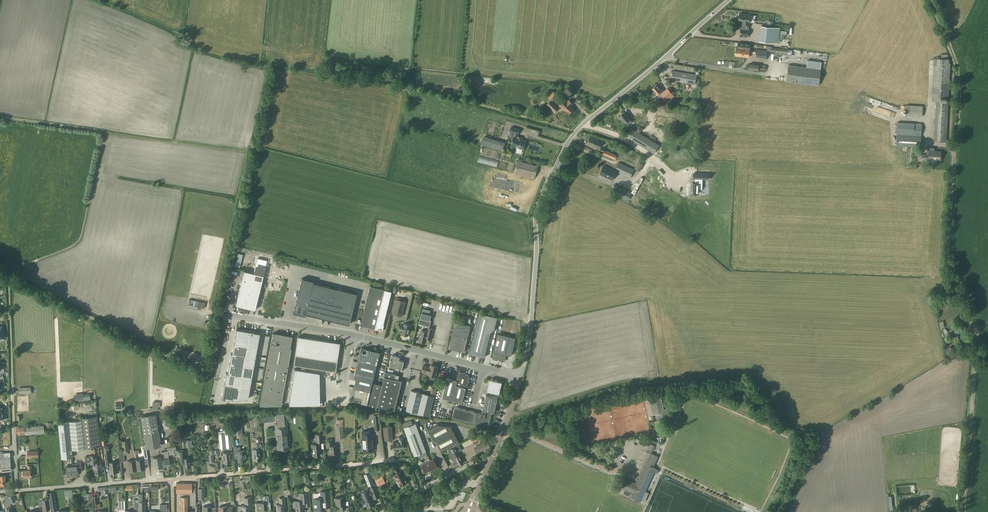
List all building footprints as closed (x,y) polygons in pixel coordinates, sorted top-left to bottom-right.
[(742,26),(749,27),(750,14),(739,13),(738,21),(742,21),(742,26)] [(774,21),(767,20),(766,26),(761,26),(759,41),(771,42),(774,21)] [(745,50),(749,51),(750,44),(738,43),(738,47),(745,48),(745,50)] [(745,48),(738,47),(736,47),(735,55),(749,57),(749,51),(745,50),(745,48)] [(766,60),(767,50),(756,49),(755,58),(766,60)] [(948,54),(935,54),(935,58),(934,58),(932,101),(936,101),(934,141),(946,142),(950,63),(949,63),(949,59),(948,58),(948,54)] [(820,69),(788,65),(786,81),(818,85),(820,69)] [(697,74),(673,70),(671,80),(695,84),(697,74)] [(661,89),(657,84),(651,89),(656,94),(655,96),(658,99),(661,96),(665,100),(672,94),(667,87),(664,90),(662,88),(661,89)] [(565,99),(559,105),(568,114),(575,108),(570,104),(572,102),(569,99),(567,101),(565,99)] [(559,108),(553,102),(551,100),(546,105),(554,113),(559,108)] [(906,105),(905,115),(922,116),(922,106),(906,105)] [(616,109),(607,118),(611,122),(620,114),(616,109)] [(630,119),(624,112),(619,116),(625,123),(627,125),(632,121),(630,118),(630,119)] [(636,113),(632,125),(643,129),(647,117),(636,113)] [(653,123),(675,127),(677,119),(655,114),(653,123)] [(920,147),(922,123),(897,122),(896,146),(920,147)] [(515,132),(511,145),(523,149),(526,141),(518,138),(519,137),(517,136),(519,129),(511,127),(510,131),(515,132)] [(659,144),(631,128),(626,137),(654,153),(659,144)] [(502,150),(504,143),(484,137),(481,144),(502,150)] [(587,143),(599,148),(602,142),(590,137),(587,143)] [(605,149),(603,154),(615,159),(617,155),(605,149)] [(929,154),(924,154),(923,159),(930,159),(930,160),(931,161),(933,161),(934,160),(934,159),(940,160),(940,151),(929,150),(929,154)] [(642,156),(640,155),(638,159),(642,161),(647,154),(645,152),(642,156)] [(513,172),(535,178),(538,166),(517,160),(513,172)] [(633,168),(639,170),(642,162),(636,160),(633,168)] [(619,172),(630,178),(634,169),(619,162),(616,168),(620,170),(619,172)] [(612,180),(616,171),(603,165),(600,174),(612,180)] [(699,182),(690,182),(690,193),(699,193),(699,182)] [(629,196),(631,189),(616,185),(614,192),(629,196)] [(674,199),(670,199),(670,206),(682,207),(682,199),(678,199),(679,198),(674,198),(674,199)] [(253,273),(263,275),(265,267),(255,265),(253,273)] [(244,270),(235,305),(245,307),(245,305),(253,273),(244,270)] [(255,309),(263,275),(253,273),(245,305),(245,307),(255,309)] [(303,277),(294,312),(305,315),(306,312),(314,281),(314,280),(303,277)] [(345,322),(353,291),(314,281),(306,312),(345,322)] [(361,325),(382,330),(392,291),(370,285),(361,325)] [(396,299),(392,313),(402,316),(406,301),(396,299)] [(204,308),(205,302),(196,300),(195,306),(198,307),(197,308),(201,309),(201,308),(204,308)] [(449,315),(450,310),(438,309),(436,323),(446,325),(445,329),(449,330),(451,316),(449,315)] [(419,324),(430,326),(431,320),(430,320),(431,315),(422,312),(419,324)] [(485,357),(491,333),(495,329),(498,317),(479,312),(469,353),(485,357)] [(457,313),(455,320),(470,324),(472,316),(457,313)] [(448,348),(464,352),(471,325),(455,321),(448,348)] [(399,324),(398,329),(402,330),(402,331),(402,334),(408,335),(408,334),(409,333),(410,332),(409,331),(410,329),(411,327),(410,326),(411,325),(404,323),(404,326),(399,324)] [(949,331),(951,334),(955,332),(956,334),(963,331),(960,325),(953,328),(949,331)] [(426,342),(427,338),(430,339),(433,329),(428,328),(427,331),(421,330),(419,341),(426,342)] [(236,329),(236,332),(234,343),(247,346),(250,331),(245,330),(236,329)] [(260,333),(250,331),(247,346),(257,348),(260,333)] [(292,344),(293,337),(273,333),(271,341),(272,341),(272,344),(271,344),(260,405),(281,405),(291,348),(290,348),(291,344),(292,344)] [(493,359),(503,361),(505,361),(506,354),(512,355),(516,337),(498,333),(493,351),(494,351),(493,358),(493,359)] [(293,364),(335,371),(340,343),(298,336),(293,364)] [(247,346),(234,343),(232,353),(246,356),(247,346)] [(255,357),(257,348),(247,346),(246,356),(255,357)] [(954,352),(950,346),(945,349),(948,355),(954,352)] [(356,373),(374,377),(377,363),(378,363),(381,352),(362,347),(359,359),(356,373)] [(232,353),(231,353),(229,363),(244,366),(246,356),(232,353)] [(392,355),(390,365),(402,368),(404,361),(399,360),(400,357),(392,355)] [(253,367),(255,357),(246,356),(244,366),(253,367)] [(244,366),(229,363),(227,373),(242,375),(244,366)] [(424,365),(422,371),(429,373),(428,374),(436,376),(437,372),(437,373),(438,372),(437,372),(438,366),(431,364),(430,366),(424,365)] [(252,377),(253,367),(244,366),(242,375),(252,377)] [(294,368),(289,405),(320,404),(319,372),(294,368)] [(470,379),(466,373),(459,371),(457,380),(447,378),(442,397),(462,402),(466,388),(467,388),(470,379)] [(227,373),(226,372),(224,382),(240,385),(242,375),(227,373)] [(396,405),(402,381),(394,379),(396,374),(386,372),(382,385),(377,406),(399,411),(400,406),(396,405)] [(356,373),(354,378),(355,378),(355,377),(357,378),(354,388),(355,387),(356,387),(353,400),(368,404),(371,391),(374,377),(356,373)] [(250,387),(252,377),(242,375),(240,385),(250,387)] [(493,380),(490,382),(487,391),(499,393),(502,382),(493,380)] [(224,382),(221,399),(238,399),(240,385),(224,382)] [(377,406),(382,385),(374,383),(369,406),(377,408),(377,406)] [(248,398),(250,387),(240,385),(238,399),(248,398)] [(411,390),(406,410),(430,415),(434,396),(411,390)] [(481,413),(472,411),(469,422),(489,427),(493,412),(494,412),(498,397),(486,395),(482,412),(483,412),(481,413)] [(661,395),(651,397),(654,412),(656,412),(658,421),(670,418),(668,411),(664,412),(661,395)] [(469,422),(472,411),(455,407),(452,418),(469,422)] [(278,450),(289,449),(288,441),(290,441),(289,439),(288,439),(287,426),(285,411),(274,412),(275,421),(277,421),(277,423),(275,424),(278,450)] [(146,448),(161,446),(158,425),(160,424),(158,413),(141,416),(146,448)] [(289,422),(293,422),(293,423),(294,423),(295,424),(296,424),(297,424),(297,423),(298,423),(298,422),(298,421),(302,421),(302,418),(297,418),(296,415),(293,416),(294,419),(288,419),(289,422)] [(71,449),(82,448),(91,447),(95,447),(96,446),(99,446),(101,446),(101,444),(97,416),(86,418),(87,419),(58,422),(62,458),(71,457),(71,449)] [(401,418),(404,427),(415,456),(426,451),(416,423),(415,423),(413,420),(401,418)] [(242,434),(241,419),(233,419),(234,434),(242,434)] [(441,452),(460,442),(450,424),(438,423),(427,429),(428,431),(434,442),(436,441),(441,452)] [(26,435),(44,433),(43,426),(25,428),(26,435)] [(384,427),(385,440),(393,440),(392,426),(384,427)] [(362,431),(364,451),(374,450),(372,430),(362,431)] [(220,449),(232,448),(231,433),(218,434),(220,449)] [(317,442),(317,443),(312,444),(313,456),(320,455),(319,449),(320,449),(320,442),(323,441),(322,433),(316,434),(316,442),(317,442)] [(394,442),(394,449),(405,448),(404,442),(405,442),(405,436),(399,436),(400,441),(394,442)] [(330,454),(337,453),(337,445),(332,445),(332,439),(326,440),(327,448),(330,447),(330,454)] [(477,452),(490,446),(488,442),(475,447),(477,452)] [(252,449),(253,460),(261,460),(260,449),(261,449),(261,444),(257,444),(257,449),(252,449)] [(112,462),(111,459),(110,459),(109,450),(107,450),(107,446),(104,446),(106,466),(109,465),(110,469),(109,469),(110,473),(118,472),(117,469),(118,468),(119,468),(118,461),(112,462)] [(450,449),(448,450),(450,454),(449,455),(451,459),(453,458),(456,464),(459,462),(460,464),(463,463),(462,460),(463,459),(456,446),(450,449)] [(240,447),(234,447),(235,456),(238,455),(238,461),(246,461),(245,450),(240,450),(240,447)] [(10,452),(0,453),(0,459),(1,465),(0,465),(0,471),(12,470),(11,467),(10,452)] [(191,467),(190,457),(183,458),(182,452),(179,452),(180,461),(183,461),(184,468),(191,467)] [(223,455),(222,455),(222,459),(224,459),(224,463),(225,463),(225,464),(229,463),(230,462),(230,461),(233,461),(232,452),(229,452),(223,452),(223,455)] [(655,456),(650,453),(646,463),(651,465),(655,456)] [(167,458),(167,455),(162,456),(161,456),(163,466),(170,465),(169,458),(167,458)] [(102,473),(102,468),(103,468),(102,462),(97,462),(96,456),(85,457),(86,462),(92,461),(92,463),(93,463),(93,467),(95,467),(96,474),(102,473)] [(153,457),(155,468),(163,467),(163,466),(161,456),(153,457)] [(145,469),(143,458),(135,459),(137,470),(145,469)] [(127,461),(129,471),(137,470),(135,459),(127,461)] [(438,467),(434,459),(422,465),(424,468),(421,469),(423,473),(432,469),(433,470),(438,467)] [(75,472),(78,472),(78,468),(82,468),(81,462),(77,462),(77,464),(73,464),(73,467),(66,468),(67,477),(73,477),(73,476),(75,475),(75,472)] [(646,464),(644,467),(657,473),(658,469),(646,464)] [(27,469),(22,470),(23,477),(24,477),(24,478),(27,478),(27,477),(30,477),(30,473),(31,472),(31,465),(27,466),(27,469)] [(652,480),(650,479),(653,473),(644,469),(640,477),(651,482),(652,480)] [(355,470),(343,472),(344,478),(357,476),(355,470)] [(408,482),(402,470),(394,474),(398,481),(397,481),(399,486),(408,482)] [(364,475),(368,487),(375,484),(370,472),(364,475)] [(378,485),(385,483),(382,473),(374,476),(378,485)] [(242,480),(245,479),(245,486),(251,485),(250,479),(254,478),(254,474),(242,475),(242,480)] [(623,493),(628,495),(631,496),(640,500),(645,488),(648,483),(650,484),(651,482),(640,477),(639,480),(637,479),(635,483),(625,479),(621,487),(625,489),(623,493)] [(176,483),(176,492),(180,492),(180,496),(180,511),(181,511),(188,511),(188,505),(195,505),(196,505),(196,492),(195,492),(195,483),(192,483),(176,483)] [(379,497),(375,486),(371,488),(372,490),(370,491),(370,490),(362,493),(364,499),(361,500),(363,504),(366,503),(367,507),(375,504),(373,499),(379,497)] [(48,492),(51,511),(57,510),(53,491),(48,492)] [(315,511),(325,510),(325,507),(330,507),(330,498),(328,498),(328,491),(321,491),(321,498),(313,499),(314,506),(315,506),(315,511)] [(293,501),(294,507),(296,507),(297,511),(300,511),(301,511),(304,511),(304,509),(304,506),(306,506),(309,506),(310,506),(309,506),(309,502),(308,492),(299,493),(300,501),(293,501)] [(264,508),(266,508),(266,509),(271,508),(270,502),(269,502),(269,496),(263,496),(263,502),(256,503),(256,509),(257,509),(258,511),(264,511),(264,508)] [(245,502),(245,505),(240,506),(240,511),(249,511),(249,508),(252,508),(251,497),(244,497),(245,502)] [(340,510),(346,509),(344,497),(335,498),(335,501),(336,501),(336,506),(340,506),(340,510)] [(48,498),(41,500),(43,511),(51,510),(48,498)] [(286,507),(285,498),(279,498),(280,504),(276,504),(277,511),(284,511),(284,507),(286,507)] [(138,505),(138,499),(134,499),(134,502),(134,510),(125,510),(125,511),(139,511),(138,505)]
